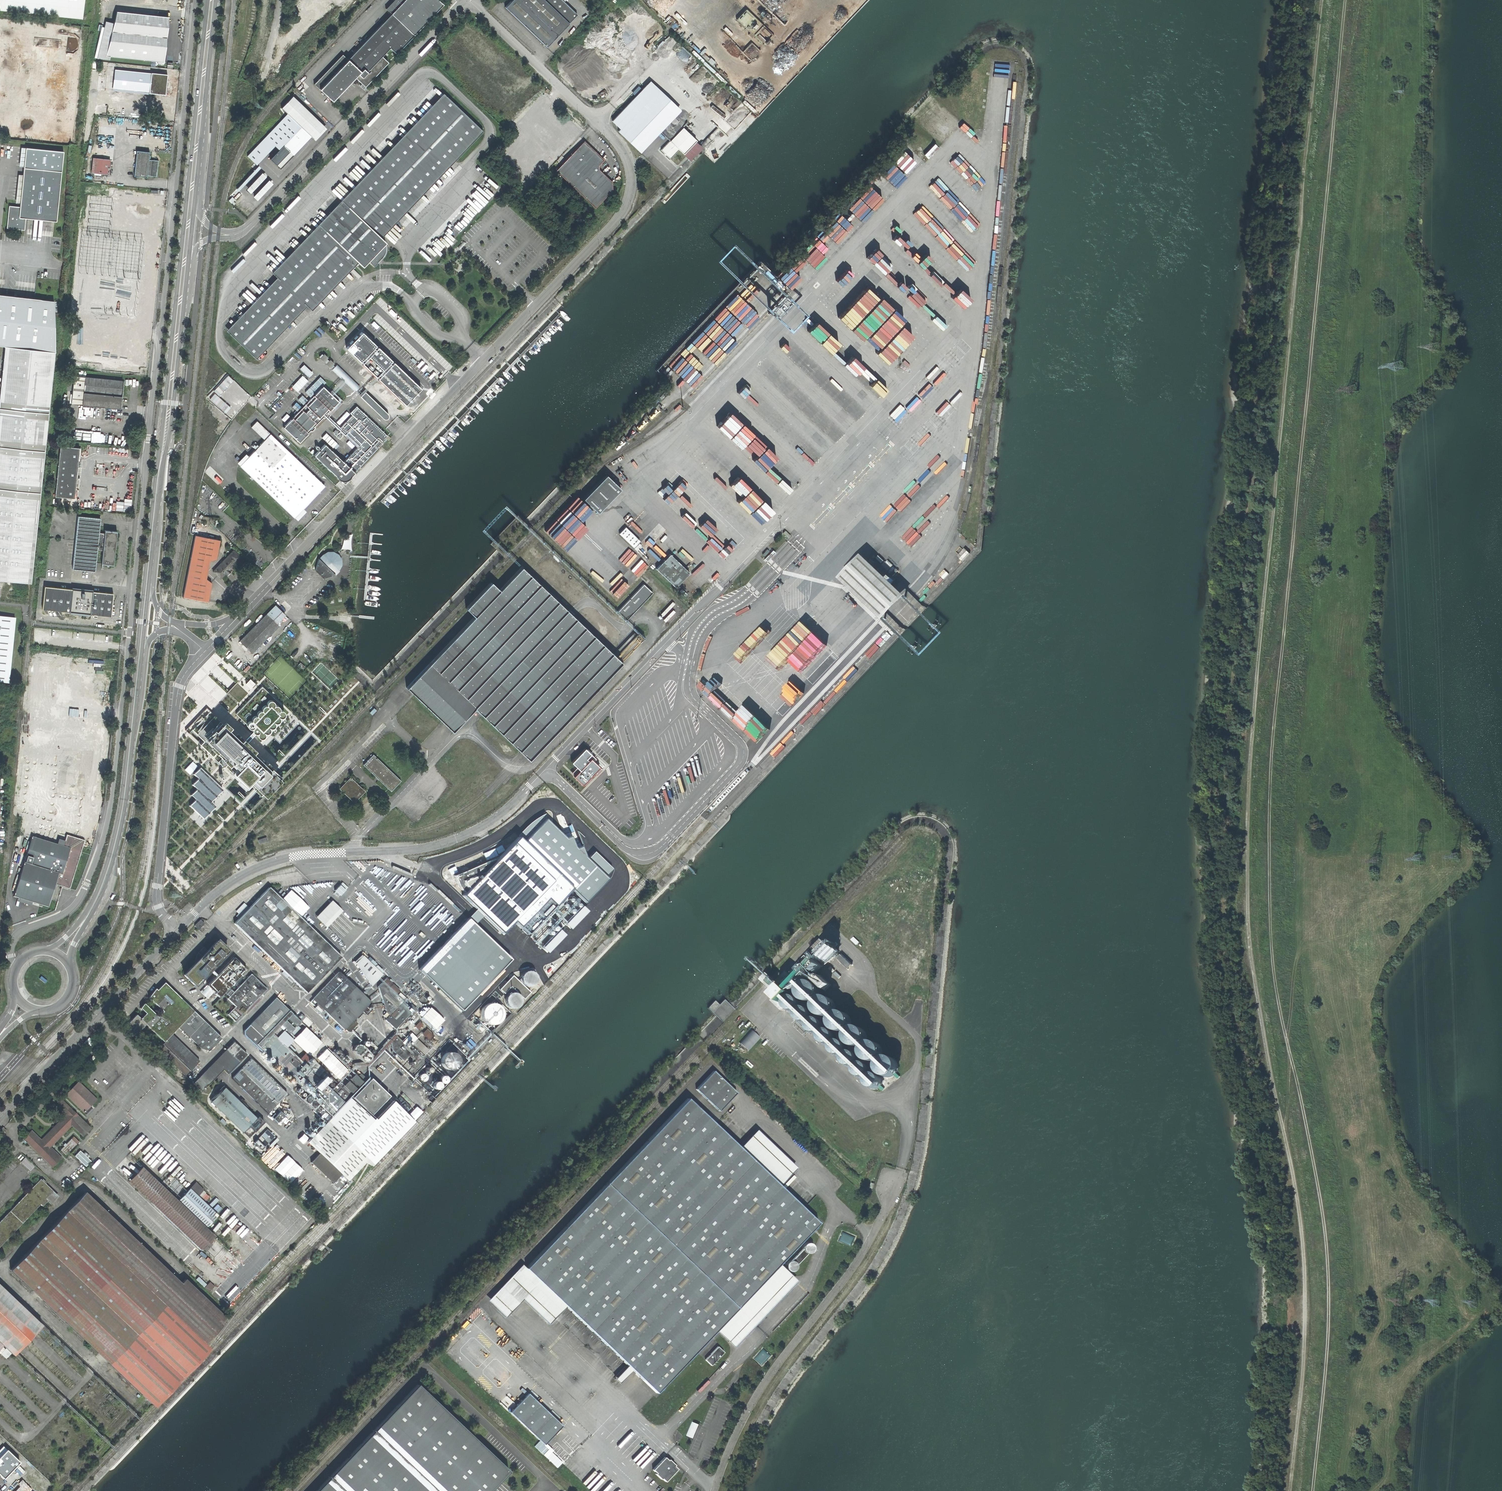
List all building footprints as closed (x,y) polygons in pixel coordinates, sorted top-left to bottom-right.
[(82,17),(84,0),(0,0),(0,9),(82,17)] [(436,0),(403,0),(389,14),(318,89),(331,101),(353,77),(360,84),(359,85),(362,88),(365,85),(385,63),(380,57),(388,49),(394,54),(441,5),(436,0)] [(505,9),(546,48),(578,16),(564,3),(568,0),(513,0),(505,9)] [(727,9),(741,23),(742,22),(744,24),(754,13),(757,16),(759,13),(764,18),(774,7),(767,0),(736,0),(727,9)] [(162,59),(165,59),(167,39),(170,11),(142,8),(142,10),(139,10),(138,13),(119,11),(109,55),(158,59),(158,61),(162,62),(162,59)] [(111,90),(166,95),(166,88),(169,88),(169,86),(170,83),(167,83),(168,75),(116,70),(115,83),(112,82),(111,90)] [(682,112),(651,82),(614,122),(622,130),(620,132),(643,153),(682,112)] [(270,272),(273,275),(445,96),(442,94),(270,272)] [(482,131),(445,96),(273,275),(275,277),(278,280),(227,332),(252,356),(302,303),(305,306),(307,308),(354,259),(357,262),(361,267),(367,261),(373,267),(376,263),(376,262),(378,260),(381,258),(383,254),(384,251),(384,247),(383,244),(384,243),(379,238),(377,236),(451,159),(454,161),(482,131)] [(305,133),(286,114),(264,137),(273,146),(277,150),(269,159),(279,169),(285,162),(290,157),(286,153),(305,133)] [(669,159),(678,151),(683,155),(696,142),(683,128),(676,135),(661,151),(669,159)] [(309,136),(305,133),(286,153),(290,157),(309,136)] [(578,136),(556,160),(560,164),(555,169),(594,207),(611,189),(611,182),(598,169),(598,167),(599,163),(603,159),(584,140),(583,140),(578,136)] [(255,165),(273,146),(264,137),(246,156),(255,165)] [(147,178),(147,176),(152,177),(157,177),(158,161),(151,161),(151,156),(149,156),(150,152),(136,151),(134,177),(147,178)] [(94,173),(109,175),(111,160),(96,158),(94,173)] [(379,238),(454,161),(451,159),(377,236),(379,238)] [(8,227),(25,229),(26,218),(40,219),(57,220),(62,171),(24,167),(21,206),(10,205),(8,227)] [(253,196),(257,200),(273,183),(267,178),(268,178),(262,172),(258,176),(255,173),(248,181),(251,184),(246,189),(251,193),(254,190),(257,192),(253,196)] [(91,365),(134,369),(138,338),(101,334),(115,204),(149,208),(150,196),(92,190),(78,316),(72,350),(77,351),(75,367),(91,369),(91,365)] [(891,238),(900,229),(890,218),(881,227),(891,238)] [(310,310),(357,262),(354,259),(307,308),(310,310)] [(224,330),(227,332),(278,280),(275,277),(224,330)] [(56,353),(53,300),(0,295),(0,346),(5,346),(56,353)] [(254,359),(305,306),(302,303),(252,356),(254,359)] [(818,341),(823,336),(806,319),(801,325),(818,341)] [(362,332),(346,348),(406,406),(422,389),(362,332)] [(894,336),(886,345),(895,354),(904,345),(894,336)] [(835,348),(839,344),(834,339),(830,343),(835,348)] [(964,342),(954,352),(958,356),(968,346),(964,342)] [(56,353),(5,346),(0,393),(0,578),(30,581),(56,353)] [(330,368),(332,365),(332,363),(329,360),(328,360),(325,357),(326,356),(323,354),(320,354),(318,356),(330,368)] [(309,377),(313,373),(304,364),(300,369),(309,377)] [(336,365),(332,369),(354,390),(358,385),(336,365)] [(72,403),(120,408),(121,393),(122,381),(115,380),(116,377),(110,377),(109,379),(74,376),(72,403)] [(337,400),(321,385),(282,426),(297,441),(311,427),(337,400)] [(385,419),(390,415),(365,391),(360,396),(385,419)] [(902,403),(908,408),(912,403),(906,398),(902,403)] [(386,435),(355,406),(350,412),(380,441),(386,435)] [(105,416),(123,417),(124,410),(106,408),(105,416)] [(717,413),(710,418),(714,423),(721,418),(717,413)] [(379,443),(351,415),(340,426),(358,444),(343,461),(324,444),(312,455),(338,480),(340,481),(343,478),(345,480),(364,460),(379,443)] [(890,429),(892,421),(886,419),(884,427),(890,429)] [(311,499),(325,485),(257,420),(252,426),(265,439),(248,457),(247,455),(245,457),(247,459),(241,464),(296,516),(311,499)] [(55,495),(74,497),(79,446),(60,445),(55,495)] [(773,462),(765,471),(775,481),(784,473),(773,462)] [(581,497),(596,512),(619,488),(604,474),(581,497)] [(561,546),(583,523),(567,507),(544,529),(561,546)] [(98,550),(99,532),(101,518),(78,516),(73,569),(96,572),(98,550)] [(632,546),(638,540),(623,526),(617,532),(632,546)] [(105,531),(105,532),(103,551),(102,564),(114,565),(116,543),(117,532),(105,531)] [(207,600),(210,582),(197,572),(200,555),(214,557),(218,539),(193,535),(182,595),(207,600)] [(269,563),(272,561),(260,549),(253,555),(258,560),(257,561),(259,563),(260,562),(266,567),(269,563)] [(236,553),(232,550),(212,570),(218,577),(223,573),(225,575),(229,571),(231,568),(229,566),(239,557),(238,555),(238,554),(236,552),(236,553)] [(319,573),(323,577),(334,573),(338,569),(340,566),(341,561),(339,556),(335,552),(331,551),(327,552),(319,557),(315,570),(319,573)] [(654,569),(674,588),(688,573),(669,554),(654,569)] [(862,557),(840,581),(881,619),(884,622),(885,621),(905,599),(906,598),(903,596),(862,557)] [(406,686),(451,730),(474,707),(528,759),(621,661),(557,598),(558,597),(550,590),(549,591),(523,565),(499,589),(491,581),(466,606),(474,615),(406,686)] [(617,610),(626,619),(652,592),(643,583),(617,610)] [(42,609),(111,616),(113,594),(94,592),(94,590),(83,589),(72,588),(72,590),(45,587),(42,609)] [(909,601),(906,598),(905,599),(908,602),(942,634),(922,656),(888,624),(885,621),(884,622),(887,625),(922,658),(944,634),(909,601)] [(239,639),(251,651),(278,625),(276,623),(284,615),(275,605),(254,625),(239,639)] [(0,614),(0,681),(8,682),(15,616),(0,614)] [(800,661),(788,670),(802,687),(814,677),(800,661)] [(779,713),(797,695),(781,680),(774,686),(761,674),(750,685),(779,713)] [(272,697),(245,725),(263,742),(290,714),(272,697)] [(232,775),(221,787),(201,767),(193,775),(198,780),(193,786),(198,791),(194,795),(199,800),(193,806),(223,836),(279,778),(208,709),(186,731),(232,775)] [(756,738),(766,727),(759,720),(749,731),(756,738)] [(600,766),(590,758),(588,760),(586,757),(591,753),(585,748),(572,762),(580,769),(574,776),(583,783),(600,766)] [(374,754),(364,765),(391,791),(401,780),(374,754)] [(365,792),(351,778),(340,788),(354,803),(360,797),(365,792)] [(44,837),(56,841),(59,831),(47,828),(44,837)] [(12,895),(46,905),(53,883),(68,887),(71,876),(83,839),(65,833),(62,845),(30,835),(12,895)] [(531,853),(541,862),(558,844),(549,835),(531,853)] [(508,860),(518,849),(513,844),(502,854),(508,860)] [(233,923),(305,993),(340,957),(268,887),(233,923)] [(315,917),(325,927),(340,912),(330,901),(315,917)] [(401,907),(374,934),(393,952),(420,925),(401,907)] [(467,919),(419,969),(462,1011),(511,961),(467,919)] [(198,929),(204,924),(201,920),(195,924),(198,929)] [(197,955),(199,958),(182,974),(193,985),(226,952),(215,942),(206,951),(204,949),(197,955)] [(232,957),(206,985),(213,992),(219,998),(245,971),(232,957)] [(371,985),(381,975),(362,957),(354,964),(369,986),(371,985)] [(814,973),(820,966),(812,959),(806,965),(814,973)] [(538,975),(536,972),(534,971),(531,971),(528,971),(526,973),(524,975),(523,977),(523,980),(523,982),(525,984),(527,986),(529,987),(532,987),(534,986),(537,985),(538,983),(539,980),(539,977),(538,975)] [(369,1003),(338,972),(311,1000),(342,1031),(343,1030),(345,1032),(348,1032),(355,1024),(352,1020),(369,1003)] [(775,994),(792,977),(786,972),(776,982),(767,973),(760,980),(775,994)] [(513,974),(500,989),(505,993),(512,986),(526,999),(532,992),(513,974)] [(248,975),(226,999),(234,1006),(226,1015),(233,1022),(264,989),(248,975)] [(815,982),(825,991),(831,985),(821,975),(815,982)] [(404,1023),(405,1024),(417,1011),(410,1005),(408,1008),(394,995),(398,991),(385,979),(376,986),(384,1011),(385,1013),(382,1017),(394,1029),(396,1027),(398,1029),(404,1023)] [(147,1014),(142,1020),(147,1024),(165,1042),(172,1035),(179,1027),(194,1012),(165,984),(158,991),(156,990),(148,998),(163,1012),(158,1017),(145,1005),(141,1009),(147,1014)] [(206,999),(213,992),(206,985),(199,992),(206,999)] [(783,1003),(791,994),(788,990),(784,987),(770,1001),(779,1010),(785,1004),(783,1003)] [(518,995),(516,994),(513,993),(511,994),(508,995),(507,997),(506,1000),(506,1002),(506,1005),(508,1007),(510,1008),(512,1009),(515,1009),(517,1008),(519,1007),(521,1005),(522,1002),(521,999),(520,997),(518,995)] [(274,998),(247,1025),(254,1032),(247,1040),(254,1046),(255,1045),(316,1103),(309,1111),(323,1125),(306,1142),(318,1154),(310,1163),(332,1183),(340,1175),(346,1181),(364,1163),(371,1166),(412,1122),(367,1079),(365,1081),(359,1074),(356,1077),(300,1023),(303,1018),(300,1015),(296,1019),(274,998)] [(456,1015),(437,998),(420,1016),(438,1033),(456,1015)] [(501,1006),(498,1003),(494,1002),(490,1002),(486,1003),(483,1006),(481,1009),(480,1013),(481,1017),(482,1021),(485,1024),(489,1026),(493,1026),(497,1025),(500,1023),(503,1020),(504,1017),(504,1013),(503,1009),(501,1006)] [(222,1038),(194,1012),(179,1027),(202,1049),(210,1051),(222,1038)] [(147,1024),(142,1020),(137,1015),(134,1019),(128,1025),(138,1034),(147,1024)] [(426,1029),(424,1031),(431,1038),(433,1036),(426,1029)] [(752,1029),(739,1042),(748,1051),(761,1038),(752,1029)] [(411,1032),(402,1042),(408,1047),(412,1043),(424,1054),(429,1049),(411,1032)] [(200,1062),(172,1035),(165,1042),(158,1050),(186,1077),(200,1062)] [(410,1051),(394,1036),(389,1042),(391,1050),(401,1061),(410,1051)] [(194,1084),(202,1092),(224,1070),(229,1075),(247,1056),(234,1043),(194,1084)] [(358,1045),(355,1046),(353,1048),(353,1051),(355,1053),(357,1054),(360,1052),(361,1049),(360,1046),(358,1045)] [(445,1068),(448,1069),(451,1069),(454,1068),(456,1065),(458,1061),(457,1057),(454,1054),(451,1052),(446,1052),(443,1054),(441,1058),(440,1062),(442,1065),(445,1068)] [(365,1053),(362,1053),(360,1056),(360,1058),(362,1061),(364,1061),(367,1060),(368,1057),(367,1054),(365,1053)] [(249,1059),(230,1079),(266,1114),(285,1094),(249,1059)] [(695,1088),(719,1110),(736,1092),(713,1070),(695,1088)] [(65,1095),(83,1112),(95,1100),(77,1083),(71,1089),(65,1095)] [(242,1132),(255,1119),(222,1088),(209,1101),(242,1132)] [(631,1369),(656,1393),(736,1309),(818,1222),(778,1185),(739,1147),(687,1097),(525,1268),(570,1311),(627,1366),(631,1369)] [(26,1143),(51,1167),(59,1158),(53,1152),(52,1153),(48,1149),(70,1127),(81,1137),(88,1128),(78,1119),(78,1118),(61,1101),(55,1106),(65,1115),(39,1141),(30,1132),(22,1139),(21,1141),(23,1144),(26,1143)] [(277,1123),(284,1116),(279,1112),(276,1115),(274,1113),(270,1117),(277,1123)] [(267,1138),(262,1133),(253,1142),(259,1147),(267,1138)] [(751,1134),(739,1147),(778,1185),(790,1171),(751,1134)] [(70,1136),(58,1149),(63,1154),(71,1145),(72,1146),(76,1142),(70,1136)] [(80,1150),(75,1156),(86,1167),(91,1161),(80,1150)] [(29,1171),(33,1167),(25,1158),(20,1162),(29,1171)] [(199,1252),(214,1237),(205,1228),(216,1217),(196,1198),(202,1192),(194,1185),(177,1203),(140,1169),(127,1183),(199,1252)] [(56,1197),(39,1180),(0,1220),(0,1244),(38,1204),(41,1206),(46,1201),(50,1204),(56,1197)] [(218,1322),(223,1318),(182,1280),(179,1284),(83,1192),(8,1271),(154,1407),(210,1349),(204,1344),(220,1325),(218,1322)] [(791,1270),(813,1248),(807,1243),(786,1265),(791,1270)] [(551,1329),(570,1311),(525,1268),(490,1304),(508,1322),(526,1304),(551,1329)] [(209,1292),(214,1296),(219,1291),(215,1286),(209,1292)] [(9,1357),(38,1327),(0,1290),(0,1348),(9,1357)] [(718,1346),(705,1359),(711,1365),(724,1352),(718,1346)] [(618,1383),(631,1369),(627,1366),(615,1379),(618,1383)] [(507,1471),(416,1383),(313,1490),(488,1490),(507,1471)] [(534,1447),(542,1455),(548,1449),(544,1445),(562,1426),(527,1393),(509,1413),(539,1441),(534,1447)] [(687,1436),(693,1439),(700,1425),(693,1422),(687,1436)] [(0,1459),(0,1477),(4,1481),(21,1463),(8,1450),(0,1459)] [(665,1482),(677,1469),(664,1457),(652,1470),(656,1473),(655,1474),(661,1480),(662,1479),(665,1482)]
